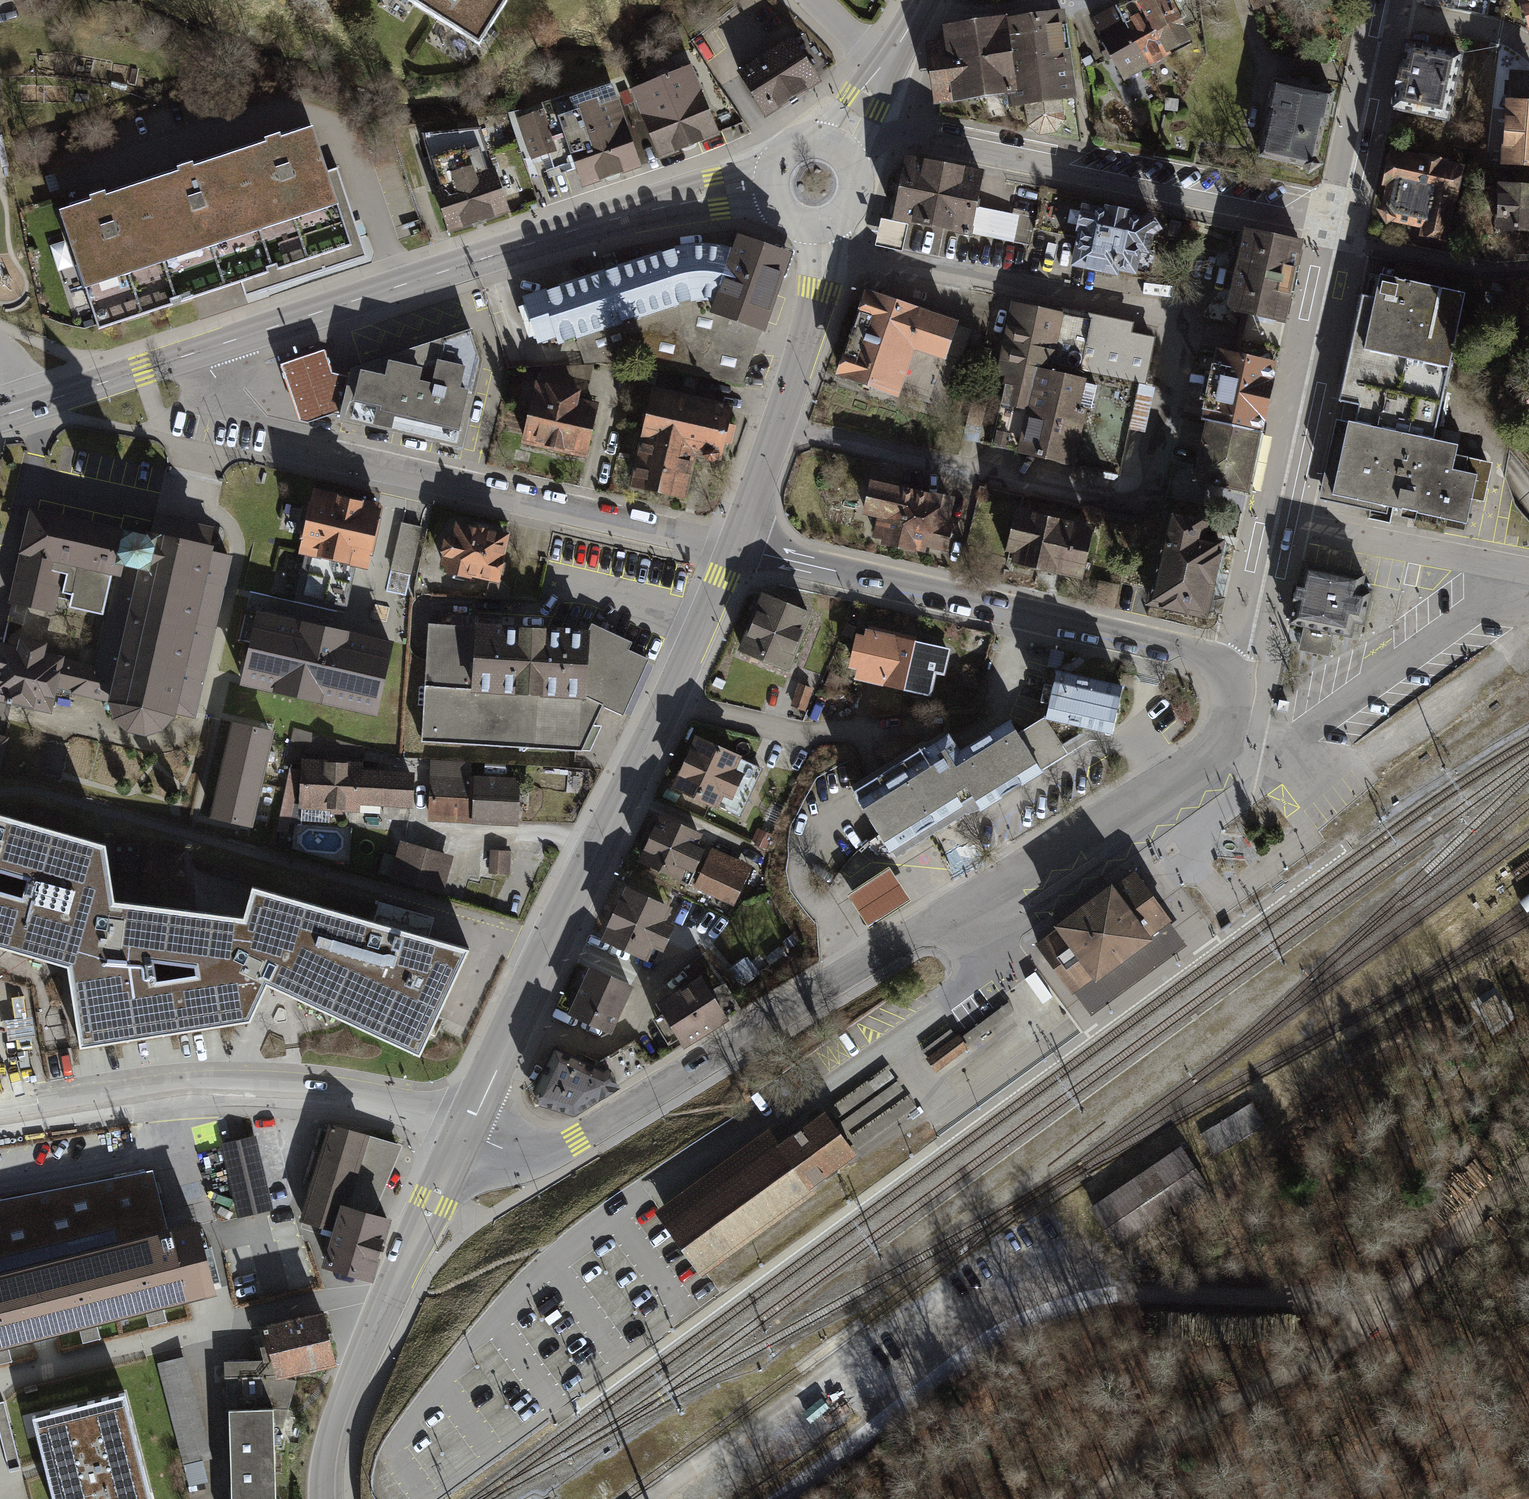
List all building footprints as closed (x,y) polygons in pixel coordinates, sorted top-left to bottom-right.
[(481,41),(507,0),(414,0),(481,41)] [(1124,5),(1110,12),(1093,21),(1124,78),(1192,40),(1182,20),(1187,17),(1180,3),(1186,0),(1134,0),(1124,5)] [(1255,9),(1283,0),(1252,0),(1255,9)] [(1528,40),(1528,0),(1517,0),(1528,40)] [(1066,10),(944,28),(945,41),(933,43),(940,102),(1008,94),(1010,108),(1025,106),(1028,128),(1039,137),(1059,134),(1066,122),(1063,101),(1079,99),(1066,10)] [(793,37),(736,72),(765,118),(822,84),(793,37)] [(1463,54),(1401,41),(1386,111),(1448,124),(1463,54)] [(691,67),(631,92),(660,160),(720,135),(691,67)] [(1502,103),(1498,168),(1528,170),(1528,73),(1508,72),(1506,103),(1502,103)] [(1264,116),(1268,117),(1259,159),(1305,169),(1310,177),(1325,167),(1317,155),(1323,128),(1330,129),(1338,94),(1272,80),(1264,116)] [(542,110),(517,118),(531,160),(548,155),(553,168),(573,162),(582,188),(641,169),(614,86),(575,99),(573,94),(540,105),(542,110)] [(1179,100),(1167,98),(1165,110),(1178,111),(1179,100)] [(436,187),(433,189),(447,233),(510,213),(480,128),(421,135),(436,187)] [(87,205),(57,215),(97,332),(241,283),(246,297),(364,257),(335,172),(323,176),(308,131),(277,142),(275,137),(262,142),(263,146),(189,171),(187,166),(173,171),(174,175),(102,201),(100,195),(87,199),(87,205)] [(0,135),(0,159),(2,167),(9,166),(3,135),(0,135)] [(1463,167),(1388,152),(1372,214),(1382,230),(1390,225),(1419,231),(1417,240),(1445,246),(1463,167)] [(986,175),(906,158),(893,222),(972,239),(973,234),(979,208),(986,175)] [(1496,186),(1493,232),(1528,235),(1528,188),(1496,186)] [(1105,213),(1046,201),(1040,230),(1077,237),(1071,270),(1120,280),(1121,275),(1137,279),(1138,273),(1152,275),(1156,253),(1152,252),(1156,237),(1164,231),(1151,214),(1144,219),(1133,216),(1134,213),(1106,207),(1105,213)] [(1019,216),(979,208),(973,234),(1014,242),(1019,216)] [(881,221),(875,247),(902,253),(908,227),(881,221)] [(1182,223),(1171,221),(1168,236),(1178,238),(1182,223)] [(1306,244),(1246,231),(1229,314),(1289,326),(1306,244)] [(673,249),(522,299),(536,347),(554,341),(556,347),(577,340),(693,303),(704,302),(713,303),(709,316),(760,333),(764,334),(793,256),(737,237),(731,250),(716,247),(700,246),(687,247),(673,249)] [(1360,407),(1355,427),(1430,443),(1463,295),(1375,276),(1370,300),(1362,298),(1339,403),(1360,407)] [(973,331),(865,293),(837,372),(945,410),(973,331)] [(693,303),(577,340),(584,365),(656,367),(741,386),(760,333),(709,316),(713,303),(704,302),(693,303)] [(1058,313),(1012,303),(999,359),(1081,378),(1083,371),(1140,384),(1146,384),(1156,338),(1132,333),(1135,323),(1059,307),(1058,313)] [(351,370),(350,377),(342,415),(341,418),(460,446),(481,360),(471,331),(351,370)] [(333,413),(342,415),(350,377),(332,374),(329,365),(324,351),(281,365),(286,379),(300,420),(307,422),(333,413)] [(1279,368),(1225,356),(1195,486),(1250,498),(1279,368)] [(1081,378),(999,359),(995,375),(1007,377),(991,447),(1119,476),(1140,384),(1083,371),(1081,378)] [(599,397),(535,382),(521,444),(585,458),(599,397)] [(733,407),(651,389),(629,490),(685,502),(696,459),(702,460),(705,464),(711,466),(717,463),(719,457),(722,457),(733,407)] [(970,404),(963,440),(978,443),(985,407),(970,404)] [(1355,427),(1336,424),(1320,499),(1465,530),(1471,502),(1484,505),(1493,466),(1454,458),(1455,449),(1430,443),(1355,427)] [(383,501),(314,485),(299,549),(306,551),(296,597),(346,609),(356,565),(367,568),(383,501)] [(953,504),(871,486),(864,517),(878,520),(874,541),(883,543),(882,549),(916,556),(917,554),(926,556),(927,552),(950,557),(957,521),(949,520),(953,504)] [(1094,528),(1017,510),(1007,553),(1015,555),(1012,566),(1082,582),(1094,528)] [(103,613),(121,531),(34,512),(10,603),(54,611),(57,597),(69,600),(68,605),(103,613)] [(158,518),(150,537),(121,531),(103,613),(111,613),(99,669),(93,696),(108,700),(113,716),(124,727),(144,731),(163,726),(174,712),(196,717),(230,555),(210,550),(213,529),(183,523),(158,518)] [(421,526),(401,522),(391,569),(411,574),(421,526)] [(509,534),(454,522),(450,539),(447,539),(442,541),(439,554),(441,558),(439,567),(443,568),(441,575),(470,581),(470,579),(498,585),(509,534)] [(1209,532),(1167,522),(1146,611),(1207,625),(1226,545),(1207,541),(1209,532)] [(1367,577),(1305,563),(1292,626),(1304,629),(1299,652),(1331,659),(1335,637),(1353,641),(1357,625),(1366,627),(1373,596),(1364,594),(1367,577)] [(812,617),(761,596),(738,654),(788,674),(812,617)] [(399,643),(261,612),(243,688),(381,719),(399,643)] [(452,624),(431,623),(424,741),(580,750),(602,703),(623,713),(648,659),(628,649),(632,640),(592,622),(590,628),(534,624),(476,621),(477,617),(452,615),(452,624)] [(846,624),(841,635),(850,640),(856,628),(846,624)] [(950,651),(867,633),(865,639),(855,637),(848,672),(856,673),(853,684),(932,701),(938,674),(945,675),(950,651)] [(99,669),(42,655),(44,647),(22,642),(20,651),(2,647),(0,658),(0,698),(48,709),(53,687),(93,696),(99,669)] [(1064,652),(1051,649),(1047,666),(1060,669),(1064,652)] [(829,673),(824,685),(836,690),(841,679),(829,673)] [(1054,690),(1046,688),(1043,707),(1050,708),(1047,722),(1088,731),(1114,736),(1124,689),(1058,675),(1054,690)] [(799,684),(792,705),(807,710),(814,689),(799,684)] [(948,744),(861,798),(892,848),(974,797),(982,810),(983,812),(1042,775),(1041,772),(1067,756),(1062,747),(1088,731),(1047,722),(1020,739),(1011,724),(957,758),(948,744)] [(268,733),(235,725),(214,818),(246,825),(250,826),(271,733),(268,733)] [(285,764),(302,764),(303,761),(359,764),(361,747),(294,728),(285,764)] [(9,739),(0,736),(0,769),(9,739)] [(761,770),(695,739),(670,791),(736,821),(761,770)] [(359,764),(303,761),(302,764),(300,811),(362,814),(362,807),(415,810),(417,774),(365,771),(365,764),(359,764)] [(474,764),(432,762),(429,822),(520,827),(523,779),(473,777),(474,764)] [(301,771),(290,768),(278,831),(288,833),(301,771)] [(974,797),(892,848),(897,856),(966,811),(982,810),(974,797)] [(710,838),(659,816),(638,864),(689,886),(710,838)] [(0,822),(0,951),(80,972),(93,1049),(253,1029),(271,990),(286,998),(425,1062),(475,957),(257,895),(249,928),(117,910),(107,852),(0,822)] [(772,835),(760,830),(754,845),(766,850),(772,835)] [(454,857),(401,844),(398,855),(384,852),(378,875),(445,892),(454,857)] [(752,867),(712,849),(694,889),(733,907),(752,867)] [(512,852),(491,851),(490,874),(511,875),(512,852)] [(891,871),(849,898),(869,929),(911,902),(891,871)] [(1062,931),(1040,947),(1073,992),(1095,976),(1097,979),(1151,940),(1149,937),(1170,921),(1136,876),(1115,892),(1113,889),(1060,928),(1062,931)] [(671,910),(624,890),(600,944),(646,964),(652,951),(662,955),(673,929),(664,925),(671,910)] [(708,913),(690,904),(674,939),(692,948),(708,913)] [(781,912),(774,918),(785,934),(793,929),(781,912)] [(779,948),(765,959),(771,965),(784,955),(779,948)] [(632,989),(589,969),(566,1018),(610,1038),(632,989)] [(655,1008),(684,1052),(728,1023),(700,980),(655,1008)] [(1493,995),(1478,1005),(1490,1023),(1505,1013),(1493,995)] [(957,1039),(927,1060),(935,1071),(965,1050),(957,1039)] [(574,1120),(620,1092),(617,1087),(651,1065),(634,1042),(593,1067),(553,1048),(532,1095),(538,1109),(574,1120)] [(1252,1102),(1202,1134),(1216,1155),(1266,1124),(1252,1102)] [(854,1154),(822,1109),(777,1141),(768,1128),(651,1211),(697,1276),(813,1194),(807,1186),(854,1154)] [(302,1226),(336,1234),(343,1209),(375,1219),(404,1148),(330,1127),(302,1226)] [(257,1135),(221,1143),(238,1218),(274,1209),(257,1135)] [(1209,1187),(1180,1145),(1090,1205),(1119,1247),(1209,1187)] [(198,1218),(166,1226),(151,1169),(0,1198),(0,1342),(215,1288),(198,1218)] [(375,1288),(394,1224),(375,1219),(343,1209),(336,1234),(324,1272),(375,1288)] [(279,1373),(339,1359),(326,1308),(267,1322),(275,1357),(279,1373)] [(160,1362),(191,1484),(209,1479),(204,1459),(213,1457),(188,1355),(160,1362)] [(297,1378),(279,1373),(275,1357),(225,1359),(227,1406),(231,1406),(233,1498),(278,1498),(276,1424),(284,1424),(287,1413),(297,1378)] [(36,1417),(49,1469),(57,1498),(151,1498),(125,1394),(36,1417)] [(0,1398),(0,1431),(8,1463),(20,1460),(5,1397),(0,1398)]
